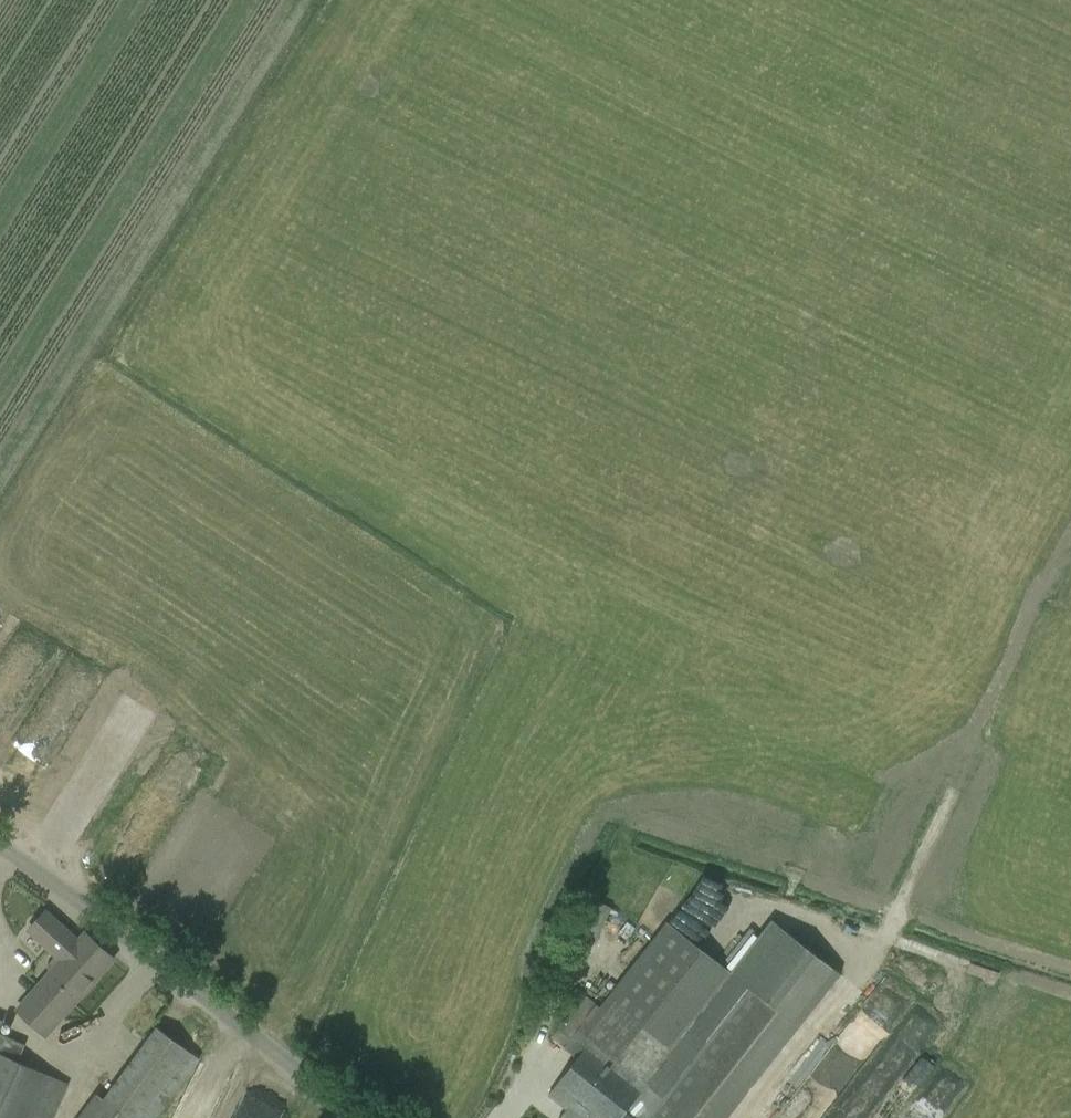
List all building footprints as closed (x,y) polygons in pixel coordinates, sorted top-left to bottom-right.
[(46,1035),(114,959),(85,933),(78,941),(45,911),(28,929),(57,956),(47,967),(51,971),(17,1010),(46,1035)] [(797,1026),(838,972),(771,921),(731,972),(667,922),(599,1008),(583,995),(552,1038),(579,1057),(564,1076),(550,1093),(548,1095),(567,1109),(560,1117),(724,1117),(797,1026)] [(920,1043),(946,1054),(959,1021),(932,1011),(920,1043)] [(199,1059),(157,1027),(104,1099),(97,1094),(84,1112),(79,1117),(156,1117),(199,1059)] [(56,1103),(65,1083),(18,1062),(25,1045),(0,1034),(0,1117),(49,1117),(56,1103)]
